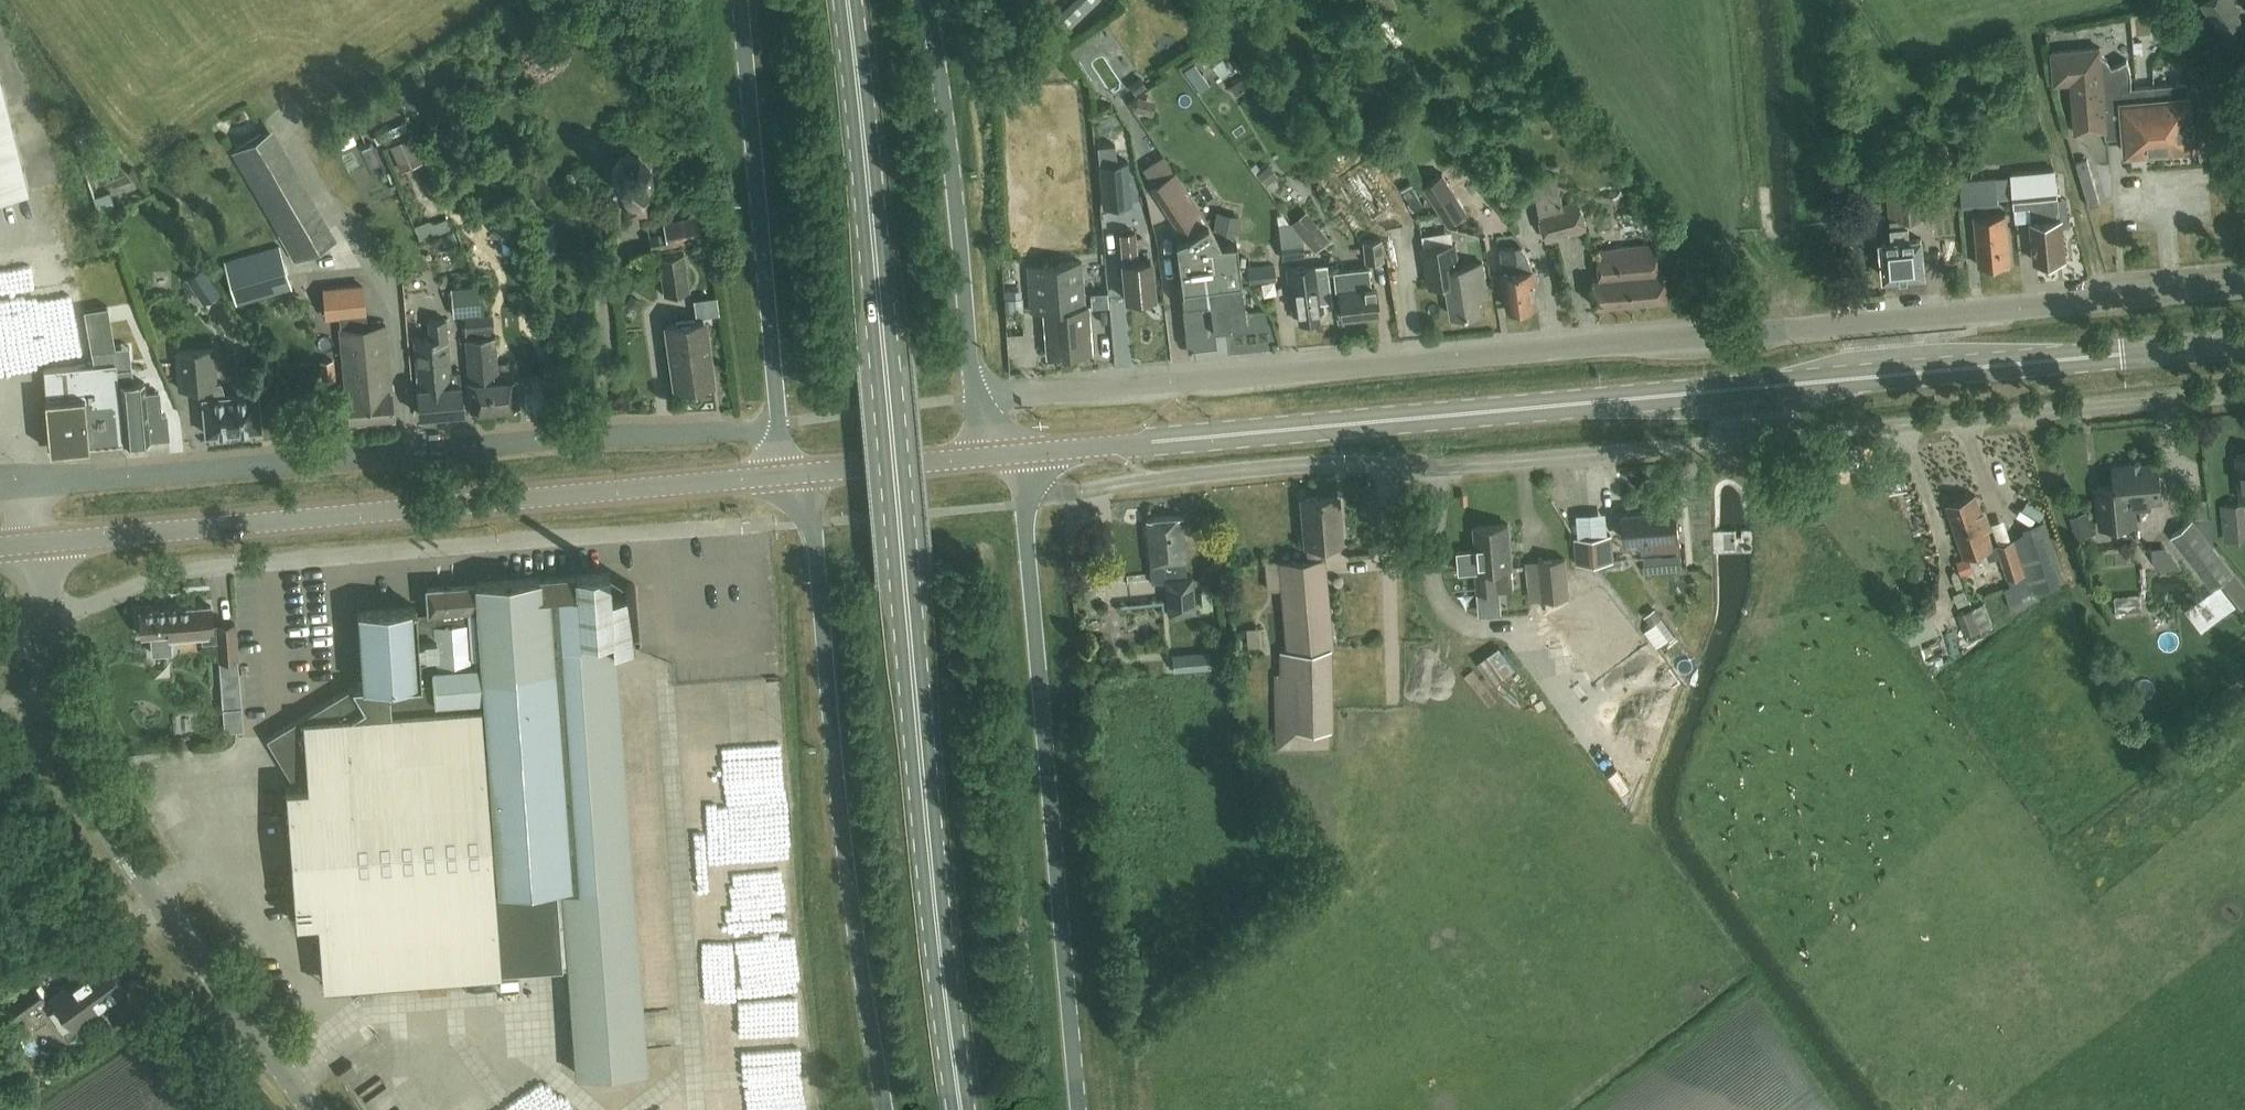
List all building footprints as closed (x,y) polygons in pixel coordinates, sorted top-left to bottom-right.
[(1377,23),(1394,12),(1387,0),(1362,0),(1377,23)] [(2239,60),(2244,56),(2244,23),(2238,13),(2241,10),(2234,0),(2207,0),(2200,5),(2239,60)] [(2071,80),(2075,130),(2105,128),(2106,129),(2125,128),(2126,152),(2194,145),(2190,100),(2189,87),(2188,82),(2132,86),(2132,75),(2130,64),(2127,58),(2113,65),(2108,59),(2101,53),(2100,46),(2052,50),(2055,82),(2071,80)] [(417,82),(429,88),(436,73),(425,67),(417,82)] [(1136,94),(1147,87),(1139,76),(1129,83),(1136,94)] [(27,190),(0,82),(0,197),(27,190)] [(2200,86),(2189,87),(2190,100),(2201,99),(2200,86)] [(428,128),(445,127),(444,111),(427,112),(428,128)] [(408,138),(390,145),(399,166),(417,158),(408,138)] [(1347,164),(1362,149),(1353,141),(1338,155),(1347,164)] [(1115,143),(1097,145),(1098,150),(1103,206),(1131,204),(1127,160),(1116,161),(1115,143)] [(643,191),(652,180),(651,164),(637,154),(623,155),(614,167),(615,184),(628,194),(629,211),(645,210),(643,191)] [(2088,159),(2078,162),(2090,206),(2100,204),(2088,159)] [(1257,173),(1273,195),(1279,190),(1281,184),(1276,177),(1278,175),(1269,164),(1257,173)] [(2048,262),(2051,259),(2065,258),(2061,217),(2059,217),(2054,168),(2013,172),(2015,200),(2029,198),(2035,261),(2039,261),(2042,263),(2048,262)] [(1219,242),(1182,184),(1174,172),(1153,186),(1192,247),(1177,249),(1184,306),(1182,306),(1185,330),(1187,349),(1216,346),(1214,328),(1246,324),(1237,240),(1219,242)] [(1423,184),(1448,223),(1466,211),(1442,172),(1423,184)] [(1908,218),(1930,215),(1926,172),(1887,176),(1893,240),(1881,241),(1885,276),(1924,272),(1921,237),(1910,238),(1908,218)] [(579,190),(583,181),(578,173),(568,173),(563,182),(569,191),(579,190)] [(1963,206),(1999,203),(1996,175),(1960,178),(1963,206)] [(1539,211),(1546,239),(1587,228),(1580,200),(1563,204),(1557,178),(1534,184),(1541,210),(1539,211)] [(1975,216),(1979,265),(1995,264),(1996,267),(2010,266),(2009,262),(2011,262),(2007,213),(1975,216)] [(668,243),(702,237),(698,217),(664,224),(668,243)] [(1317,224),(1303,236),(1315,250),(1329,239),(1317,224)] [(1282,259),(1305,256),(1303,239),(1298,231),(1286,232),(1287,240),(1279,241),(1282,259)] [(1126,299),(1154,297),(1150,259),(1137,261),(1135,232),(1121,233),(1123,262),(1126,299)] [(1463,252),(1486,254),(1488,239),(1465,237),(1463,252)] [(1365,262),(1384,260),(1382,239),(1362,241),(1365,262)] [(279,244),(224,259),(237,305),(292,290),(279,244)] [(1429,285),(1447,282),(1452,315),(1481,310),(1479,297),(1488,296),(1482,261),(1458,265),(1454,244),(1423,249),(1429,285)] [(1601,278),(1593,279),(1596,305),(1634,301),(1668,297),(1666,272),(1660,273),(1657,244),(1628,247),(1598,250),(1601,278)] [(1522,245),(1501,248),(1504,272),(1503,272),(1504,277),(1501,277),(1503,289),(1506,289),(1508,308),(1537,304),(1535,284),(1537,283),(1535,268),(1533,268),(1527,252),(1522,245)] [(664,294),(689,291),(684,253),(658,257),(664,294)] [(1049,354),(1090,351),(1086,306),(1084,307),(1081,261),(1028,265),(1032,311),(1045,310),(1049,354)] [(1249,282),(1275,279),(1273,263),(1248,267),(1249,282)] [(1318,311),(1323,310),(1317,264),(1287,268),(1293,314),(1298,313),(1299,322),(1319,319),(1318,311)] [(1341,317),(1377,313),(1374,286),(1370,286),(1368,267),(1333,271),(1335,289),(1338,288),(1341,317)] [(216,292),(204,274),(189,284),(201,302),(216,292)] [(363,284),(323,288),(326,318),(366,314),(363,284)] [(478,286),(451,288),(453,316),(480,314),(478,286)] [(493,315),(465,317),(466,331),(494,329),(493,315)] [(431,336),(414,338),(419,386),(417,386),(420,414),(441,412),(463,410),(459,370),(450,371),(445,318),(429,320),(431,336)] [(704,320),(667,325),(676,389),(708,385),(706,367),(710,367),(704,320)] [(363,327),(341,329),(349,419),(371,417),(394,415),(386,325),(363,327)] [(471,409),(518,405),(516,377),(515,377),(508,361),(497,362),(494,335),(465,338),(469,381),(468,381),(471,409)] [(117,363),(124,441),(169,437),(169,436),(168,436),(166,415),(162,415),(159,392),(146,394),(144,381),(131,382),(130,369),(153,367),(151,340),(115,344),(117,363)] [(258,429),(261,429),(261,426),(260,426),(257,396),(258,396),(257,393),(255,393),(255,394),(224,396),(220,384),(217,384),(214,348),(176,351),(179,388),(204,386),(205,398),(203,398),(203,401),(204,401),(206,431),(206,434),(209,434),(209,433),(258,429)] [(334,376),(332,360),(321,361),(323,377),(334,376)] [(75,366),(43,369),(46,399),(47,399),(51,448),(124,442),(124,441),(117,363),(75,367),(75,366)] [(2130,463),(2131,465),(2135,509),(2152,508),(2151,500),(2162,499),(2159,462),(2142,464),(2141,461),(2130,463)] [(2113,467),(2115,485),(2098,487),(2101,527),(2136,524),(2135,509),(2131,465),(2113,467)] [(2009,483),(2003,492),(2020,504),(2026,495),(2009,483)] [(2027,534),(2014,538),(1993,545),(1976,495),(1947,504),(1964,556),(1987,548),(1991,558),(2002,554),(2012,586),(2004,588),(2011,608),(2040,598),(2037,589),(2063,580),(2044,523),(2025,529),(2027,534)] [(1276,748),(1327,747),(1327,728),(1331,728),(1330,648),(1333,647),(1323,544),(1341,543),(1337,496),(1302,499),(1307,559),(1279,561),(1287,653),(1280,653),(1281,676),(1276,676),(1276,748)] [(1677,509),(1659,510),(1624,513),(1626,539),(1642,538),(1643,549),(1680,546),(1677,509)] [(1164,562),(1166,576),(1169,612),(1196,610),(1193,575),(1186,576),(1184,561),(1187,561),(1182,516),(1175,517),(1175,515),(1152,518),(1152,519),(1147,520),(1151,563),(1164,562)] [(2171,537),(2212,589),(2193,604),(2209,625),(2235,605),(2237,609),(2244,603),(2244,588),(2192,520),(2171,537)] [(1477,549),(1459,551),(1460,572),(1477,570),(1479,591),(1500,589),(1514,588),(1512,567),(1508,524),(1475,527),(1477,549)] [(1578,562),(1612,559),(1610,534),(1576,537),(1578,562)] [(2158,565),(2176,562),(2173,543),(2154,547),(2158,565)] [(1962,575),(1974,571),(1969,557),(1957,561),(1962,575)] [(1542,599),(1569,597),(1565,559),(1538,562),(1542,599)] [(567,964),(576,1070),(644,1068),(638,958),(615,650),(633,649),(630,600),(611,602),(609,572),(508,580),(422,586),(424,619),(417,620),(416,608),(358,613),(364,685),(354,685),(354,684),(267,736),(297,786),(287,787),(297,921),(308,920),(321,941),(324,985),(346,983),(352,995),(364,987),(361,982),(502,972),(502,970),(567,964)] [(627,586),(626,590),(629,594),(633,594),(636,592),(637,587),(634,584),(630,583),(627,586)] [(1543,601),(1545,637),(1597,634),(1595,598),(1543,601)] [(1902,613),(1910,630),(1936,618),(1928,601),(1902,613)] [(1960,638),(1993,624),(1984,602),(1951,615),(1960,638)] [(143,634),(203,630),(204,641),(219,639),(221,659),(239,658),(236,622),(214,624),(212,604),(141,610),(143,634)] [(1662,618),(1655,608),(1644,617),(1651,627),(1662,618)] [(1248,645),(1262,644),(1261,628),(1246,629),(1248,645)] [(1209,655),(1173,658),(1174,673),(1210,669),(1209,655)] [(239,658),(221,659),(225,709),(243,708),(239,658)] [(126,989),(104,958),(51,997),(73,1028),(126,989)] [(33,1010),(45,1000),(46,999),(36,985),(4,1008),(15,1023),(33,1010)] [(352,1063),(339,1072),(346,1081),(348,1080),(359,1072),(352,1063)] [(611,1078),(625,1100),(664,1076),(657,1064),(631,1079),(625,1070),(611,1078)]
